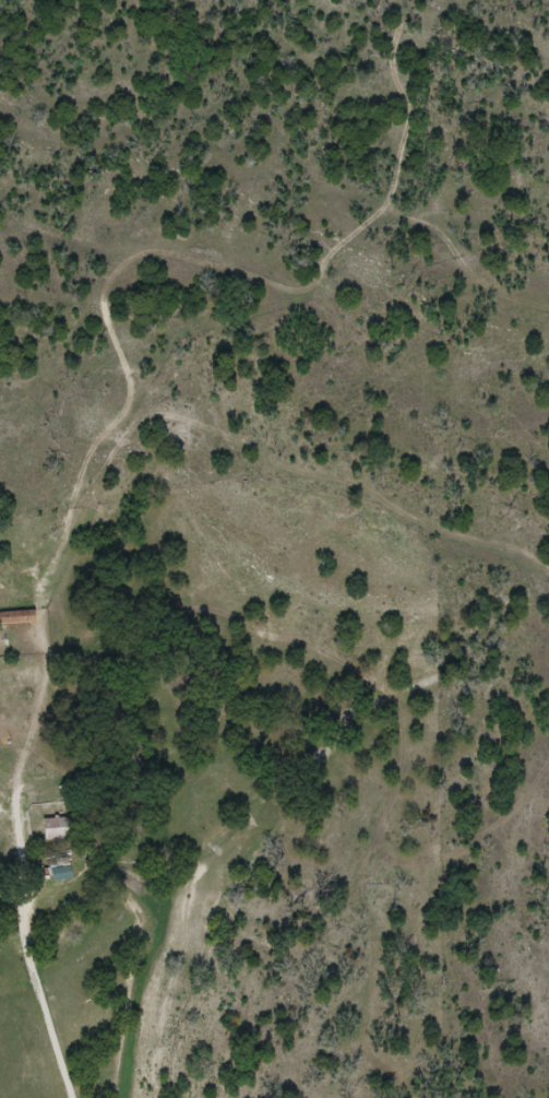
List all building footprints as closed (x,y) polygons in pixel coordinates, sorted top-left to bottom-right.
[(37,611),(0,612),(0,627),(37,625),(37,611)] [(45,820),(45,842),(73,842),(73,820),(45,820)]
